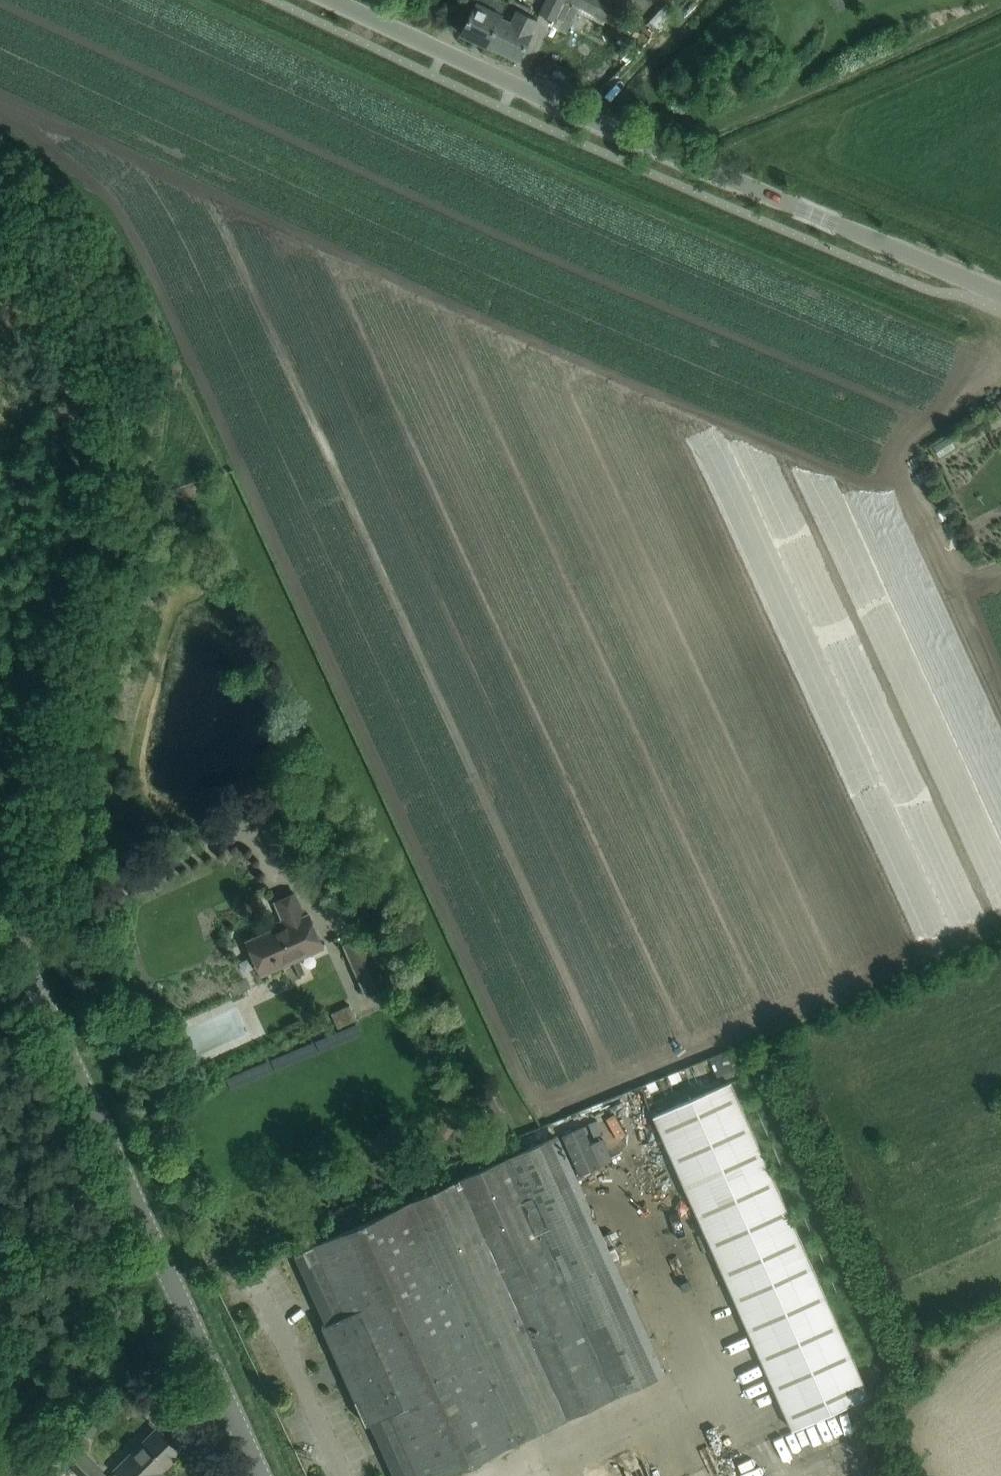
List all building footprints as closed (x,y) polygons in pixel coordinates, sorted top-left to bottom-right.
[(504,0),(476,0),(476,1),(460,33),(483,44),(504,0)] [(483,44),(487,46),(488,43),(518,58),(531,31),(537,19),(526,14),(529,7),(514,0),(508,0),(507,1),(504,0),(483,44)] [(539,12),(554,20),(564,0),(545,0),(539,12)] [(573,1),(610,21),(617,7),(605,0),(574,0),(573,1)] [(665,2),(649,20),(657,26),(672,9),(665,2)] [(284,923),(264,932),(246,940),(261,973),(323,946),(308,913),(304,915),(294,893),(275,901),(284,923)] [(369,933),(342,944),(364,996),(390,985),(369,933)] [(348,1005),(330,1013),(337,1028),(355,1020),(348,1005)] [(791,1430),(868,1396),(729,1081),(652,1115),(791,1430)] [(294,1254),(325,1323),(321,1325),(365,1424),(370,1422),(394,1475),(435,1475),(662,1373),(555,1137),(294,1254)] [(159,1471),(179,1452),(156,1429),(115,1469),(121,1475),(164,1475),(159,1471)] [(82,1455),(70,1443),(60,1452),(72,1464),(71,1465),(82,1475),(105,1475),(83,1454),(82,1455)]
